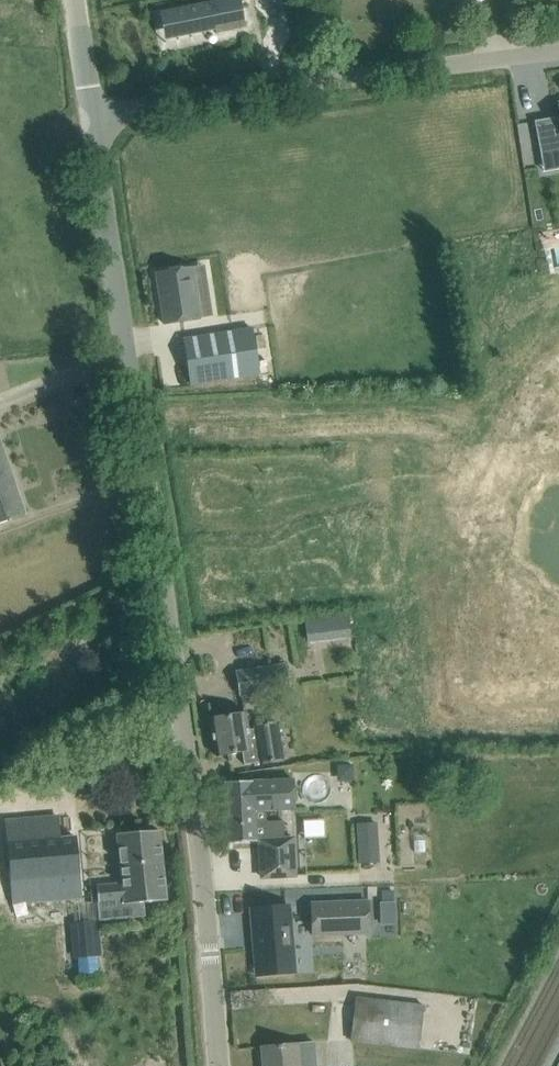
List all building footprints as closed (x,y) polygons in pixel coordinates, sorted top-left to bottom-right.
[(159,12),(159,13),(172,11),(177,34),(215,26),(216,33),(245,27),(240,0),(217,0),(159,12)] [(534,121),(541,157),(542,157),(543,166),(556,164),(556,163),(558,163),(558,119),(555,119),(555,117),(534,121)] [(193,266),(155,272),(164,324),(201,319),(193,266)] [(185,339),(183,339),(191,385),(259,374),(252,328),(233,331),(233,333),(185,341),(185,339)] [(25,514),(0,443),(0,523),(25,514)] [(323,619),(305,621),(308,640),(325,637),(323,619)] [(237,672),(240,694),(288,687),(285,665),(237,672)] [(210,718),(212,734),(216,756),(242,751),(244,764),(259,762),(260,764),(283,760),(277,722),(254,726),(254,729),(247,730),(245,713),(210,718)] [(352,760),(339,760),(339,782),(353,782),(353,780),(352,770),(352,760)] [(262,877),(294,876),(292,835),(281,835),(280,817),(267,817),(267,806),(290,805),(289,779),(225,782),(228,843),(260,841),(262,877)] [(14,903),(80,897),(74,837),(62,838),(60,816),(6,820),(14,903)] [(382,861),(381,820),(360,821),(362,862),(382,861)] [(120,854),(123,883),(96,886),(100,919),(126,917),(124,904),(166,900),(159,830),(101,835),(103,855),(120,854)] [(380,901),(381,923),(395,922),(393,890),(382,890),(382,901),(380,901)] [(311,904),(312,934),(369,932),(368,902),(311,904)] [(290,906),(252,910),(257,975),(295,971),(290,906)] [(96,919),(66,925),(76,980),(105,975),(96,919)] [(356,997),(350,1040),(419,1048),(424,1005),(356,997)] [(262,1047),(263,1065),(299,1065),(297,1044),(262,1047)]
